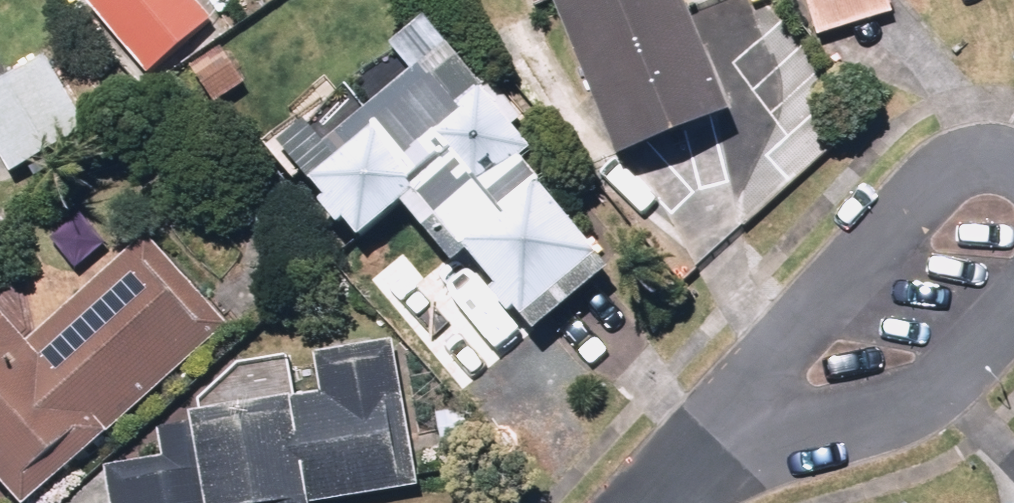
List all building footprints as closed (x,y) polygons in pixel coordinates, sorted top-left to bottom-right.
[(216,0),(88,0),(87,1),(152,78),(227,14),(216,0)] [(699,0),(575,0),(637,148),(742,104),(699,0)] [(824,30),(898,10),(895,0),(816,0),(824,30)] [(536,332),(626,265),(545,156),(552,151),(467,37),(388,96),(312,152),(376,239),(419,208),(461,264),(477,252),(536,332)] [(53,57),(0,90),(0,133),(23,172),(96,127),(53,57)] [(0,295),(0,455),(37,496),(229,322),(152,237),(66,315),(35,281),(9,304),(0,295)] [(124,459),(127,502),(333,502),(333,500),(427,487),(400,350),(327,353),(331,389),(305,392),(306,406),(205,411),(206,423),(165,425),(167,456),(124,459)]
